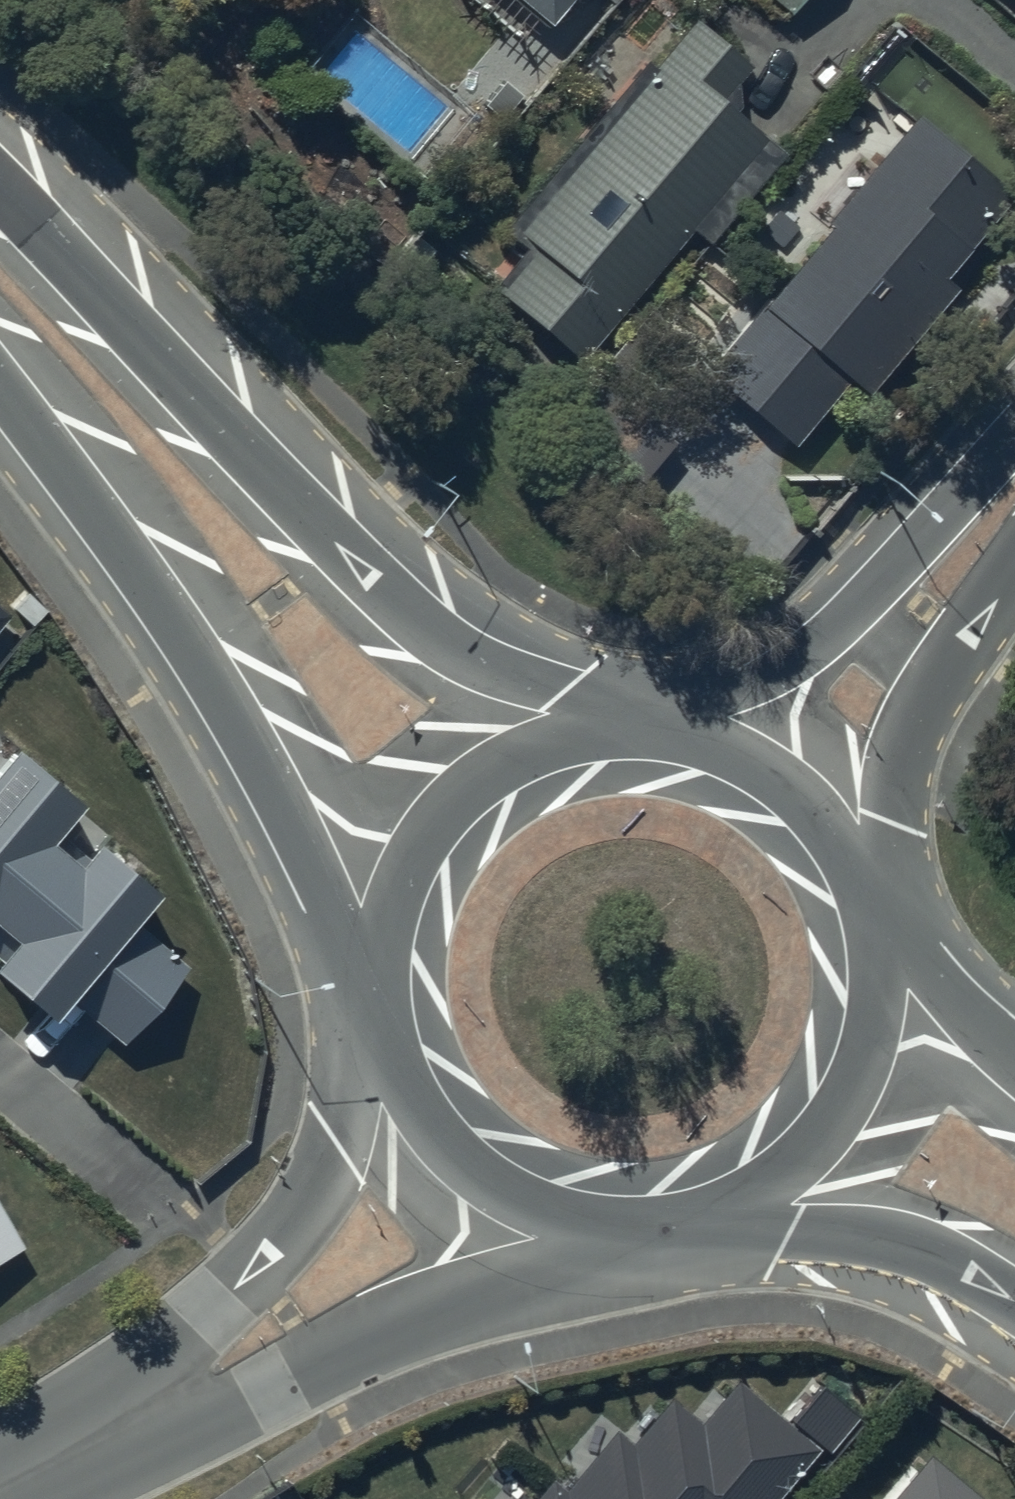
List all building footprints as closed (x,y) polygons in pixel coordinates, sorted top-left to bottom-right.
[(544,13),(556,0),(529,0),(544,13)] [(647,54),(506,221),(533,243),(502,280),(582,347),(763,131),(716,92),(745,58),(693,15),(655,60),(647,54)] [(766,298),(707,364),(791,438),(848,374),(864,388),(956,286),(942,274),(1014,192),(917,106),(894,131),(875,115),(866,126),(845,107),(777,185),(783,190),(756,220),(784,244),(749,284),(766,298)] [(48,1005),(62,988),(123,1038),(188,958),(126,908),(150,879),(92,833),(75,853),(47,830),(77,792),(8,736),(0,746),(0,967),(48,1005)] [(21,1242),(0,1203),(0,1253),(21,1242)] [(550,1474),(529,1498),(765,1498),(814,1441),(738,1377),(703,1419),(669,1391),(631,1437),(617,1425),(565,1486),(550,1474)] [(816,1377),(788,1410),(825,1442),(854,1409),(816,1377)] [(928,1450),(887,1498),(986,1498),(928,1450)]
